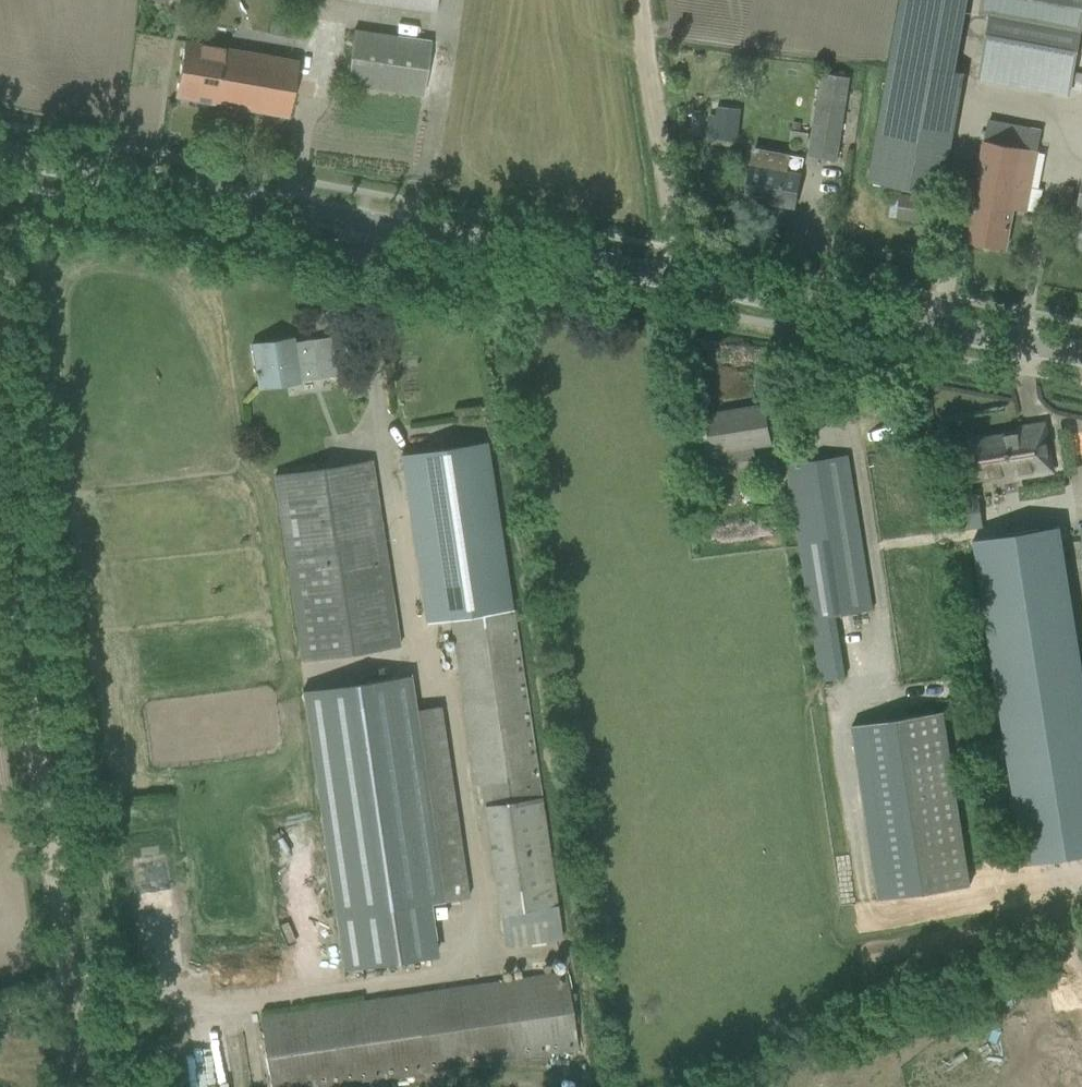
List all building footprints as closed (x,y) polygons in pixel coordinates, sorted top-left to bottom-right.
[(435,11),(437,0),(356,0),(435,11)] [(872,182),(941,192),(959,68),(958,68),(968,0),(898,0),(872,182)] [(980,72),(1070,89),(1081,25),(1081,0),(982,0),(980,11),(991,13),(980,72)] [(346,83),(423,95),(431,43),(354,32),(346,83)] [(184,42),(178,75),(175,97),(288,117),(298,62),(221,48),(206,46),(184,42)] [(819,90),(847,94),(849,77),(821,72),(819,90)] [(808,156),(836,161),(847,94),(819,90),(808,156)] [(737,142),(741,116),(708,113),(708,119),(706,138),(737,142)] [(1013,209),(1025,211),(1029,190),(1040,129),(987,119),(970,218),(965,240),(1005,247),(1013,209)] [(808,133),(791,129),(789,139),(807,142),(808,133)] [(745,197),(794,207),(800,174),(787,172),(791,155),(754,148),(745,197)] [(897,218),(930,223),(933,199),(900,194),(897,218)] [(251,344),(258,389),(342,377),(336,336),(295,342),(294,338),(251,344)] [(702,416),(708,453),(770,443),(764,406),(728,412),(728,415),(704,419),(703,416),(702,416)] [(1022,434),(970,442),(976,476),(1009,471),(1010,477),(1053,470),(1046,424),(1021,428),(1022,434)] [(450,622),(447,603),(512,594),(489,444),(402,457),(428,626),(450,622)] [(810,621),(872,611),(848,456),(786,466),(810,621)] [(273,475),(302,660),(400,645),(371,460),(273,475)] [(973,540),(1024,864),(1081,855),(1081,665),(1060,526),(973,540)] [(450,622),(478,807),(485,806),(543,798),(512,594),(447,603),(450,622)] [(302,691),(336,919),(444,900),(416,709),(410,675),(302,691)] [(851,726),(878,899),(970,885),(943,711),(851,726)] [(485,806),(504,946),(563,939),(543,798),(485,806)] [(277,1086),(344,1086),(582,1052),(571,977),(267,1021),(277,1086)]
